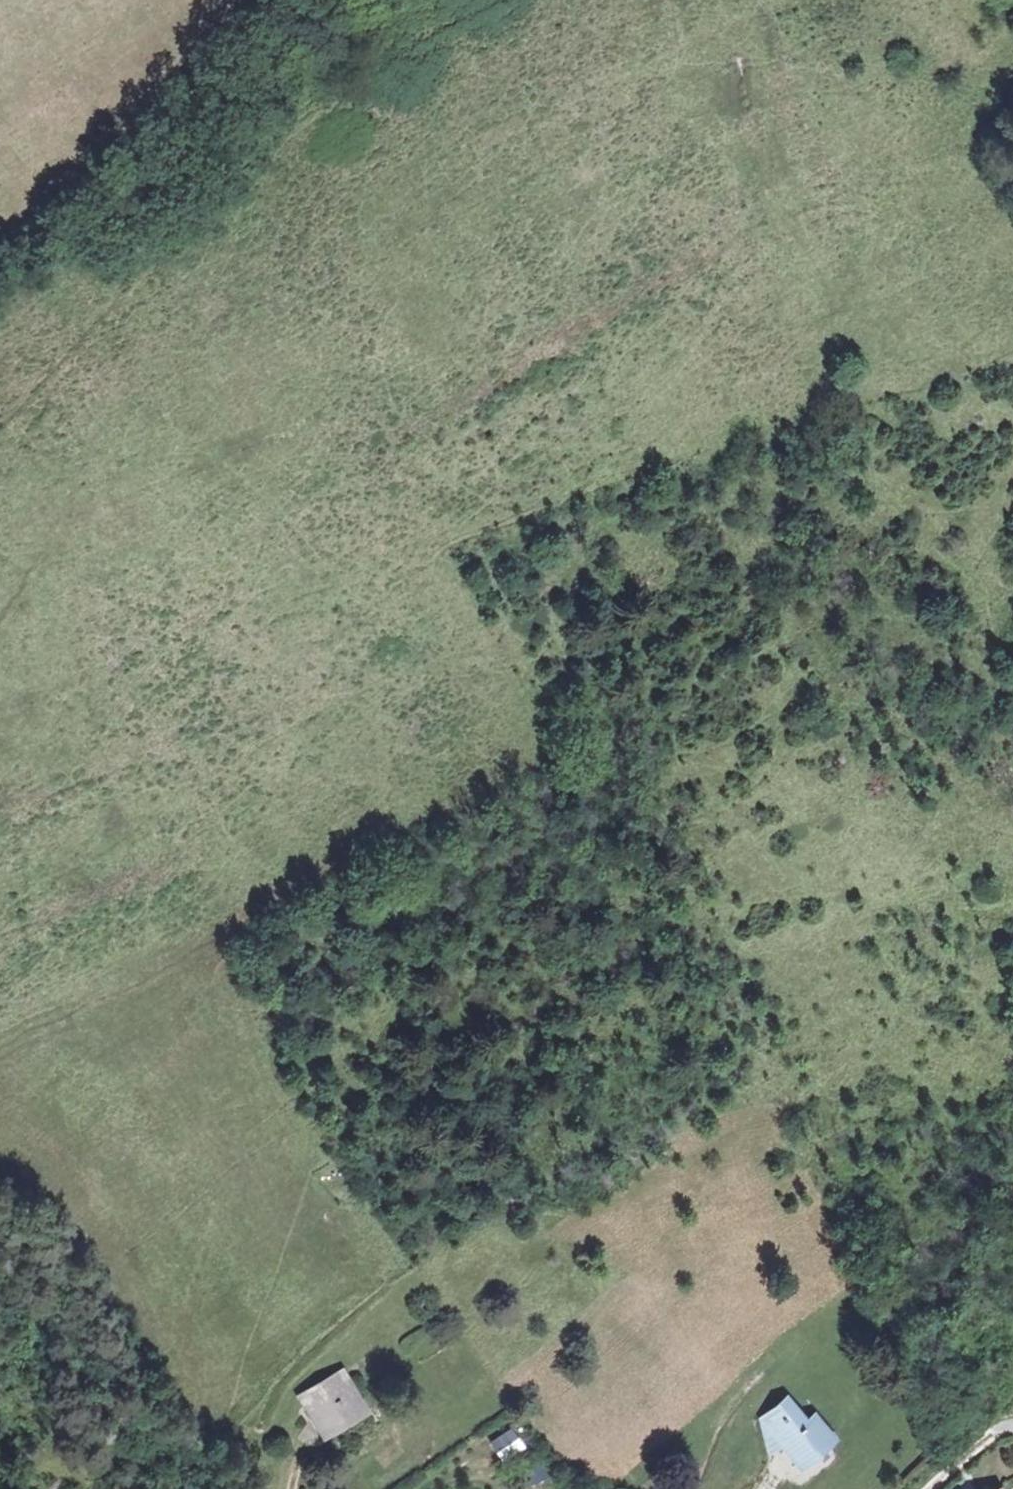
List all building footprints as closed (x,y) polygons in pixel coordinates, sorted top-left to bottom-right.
[(340,1372),(307,1396),(329,1426),(362,1404),(340,1372)] [(790,1398),(762,1421),(770,1456),(782,1446),(801,1471),(835,1443),(815,1418),(809,1423),(790,1398)] [(489,1442),(504,1462),(527,1446),(512,1426),(489,1442)] [(543,1461),(522,1470),(529,1487),(550,1479),(543,1461)]
